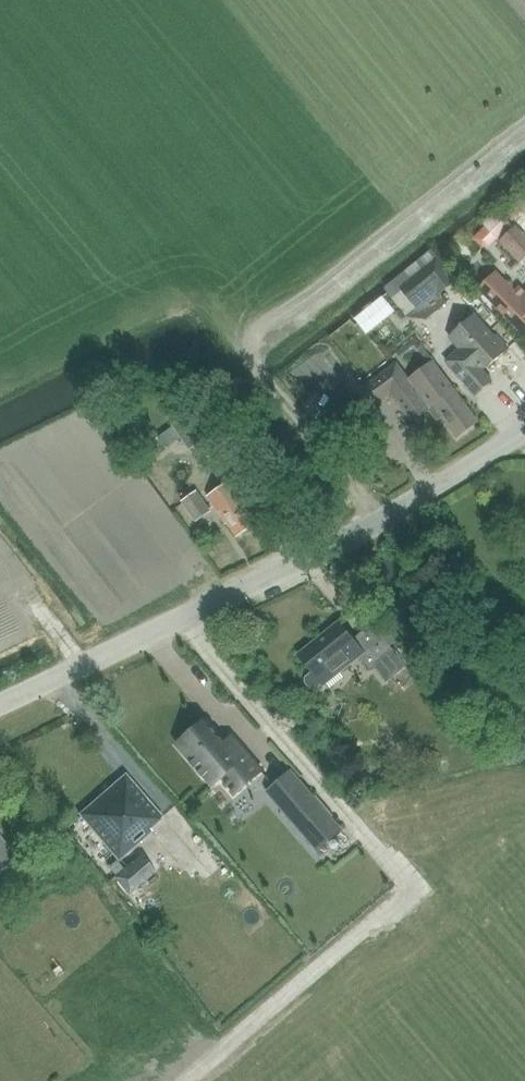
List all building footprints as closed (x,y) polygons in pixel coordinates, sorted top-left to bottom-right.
[(498,239),(512,225),(497,210),(483,223),(498,239)] [(524,258),(524,236),(516,227),(500,242),(520,263),(524,258)] [(395,280),(418,309),(438,293),(439,296),(457,281),(432,250),(395,280)] [(521,297),(496,272),(478,289),(524,337),(524,293),(521,297)] [(381,297),(355,318),(366,333),(393,312),(381,297)] [(488,367),(508,349),(496,335),(494,337),(474,315),(462,325),(460,322),(452,329),(454,332),(453,334),(464,346),(446,362),(476,396),(492,382),(480,369),(485,364),(488,367)] [(397,363),(379,377),(390,393),(412,422),(430,409),(438,420),(442,417),(457,437),(478,422),(433,362),(409,380),(405,374),(397,363)] [(191,448),(210,434),(184,397),(164,411),(191,448)] [(238,535),(255,523),(228,483),(208,497),(227,524),(230,522),(238,535)] [(196,522),(212,510),(198,490),(181,502),(196,522)] [(305,682),(311,689),(316,689),(322,685),(324,687),(361,657),(369,668),(393,649),(373,624),(356,638),(342,620),(299,655),(313,672),(306,677),(305,682)] [(235,795),(262,771),(232,736),(225,742),(204,718),(174,744),(208,783),(217,775),(235,795)] [(434,766),(440,753),(427,748),(422,761),(434,766)] [(149,828),(160,818),(125,777),(80,815),(117,859),(151,830),(149,828)] [(299,781),(282,795),(294,808),(287,814),(318,850),(342,830),(299,781)] [(17,858),(0,836),(0,870),(17,858)] [(127,893),(155,869),(142,853),(114,878),(127,893)]
